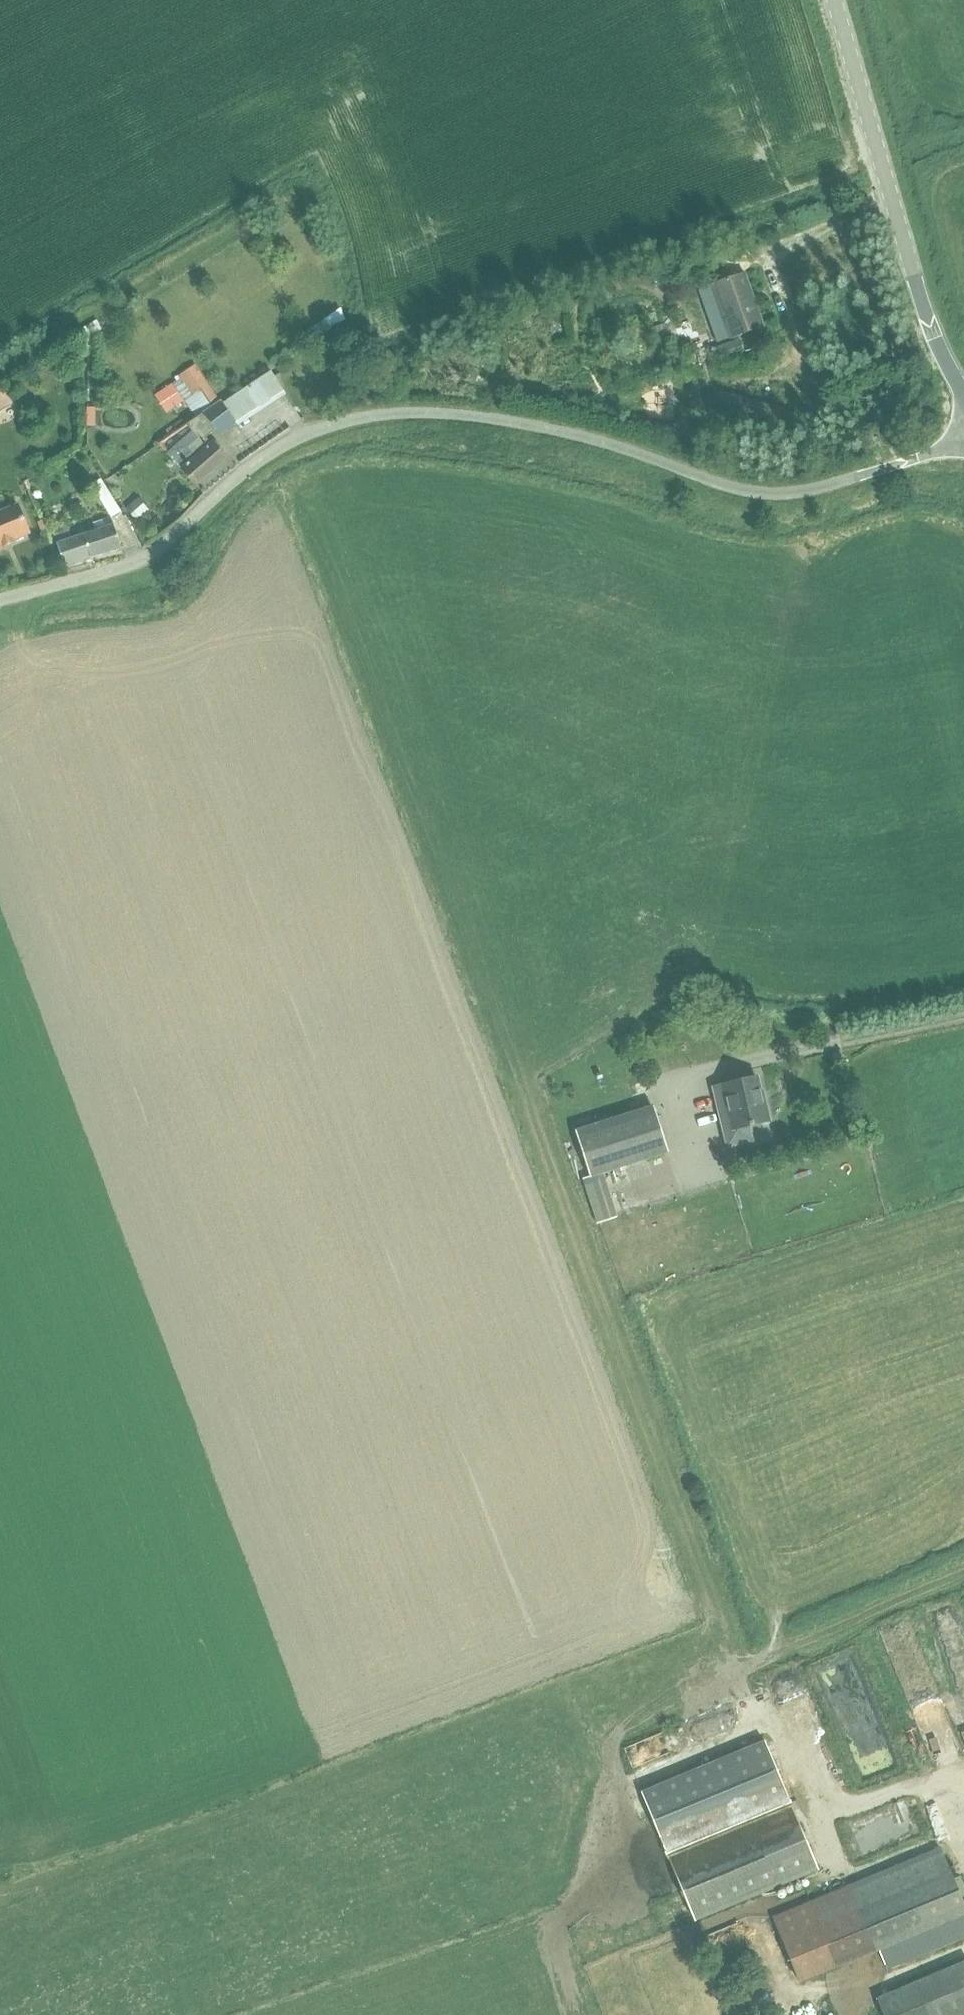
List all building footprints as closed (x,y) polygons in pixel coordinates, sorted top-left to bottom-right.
[(714,284),(699,289),(717,343),(733,338),(762,328),(743,274),(714,284)] [(341,307),(325,318),(325,319),(328,323),(332,328),(346,319),(341,307)] [(325,319),(306,331),(312,341),(332,328),(328,323),(325,319)] [(740,338),(714,348),(719,361),(745,352),(740,338)] [(195,365),(179,376),(193,396),(185,402),(196,419),(195,419),(187,425),(199,439),(187,449),(197,460),(183,471),(196,485),(226,459),(213,444),(207,438),(216,430),(221,436),(236,423),(249,415),(284,393),(271,372),(236,395),(223,404),(221,401),(220,402),(195,365)] [(0,377),(0,405),(13,398),(0,377)] [(173,384),(156,396),(168,413),(185,402),(173,384)] [(725,397),(721,409),(790,428),(794,416),(725,397)] [(894,431),(880,436),(883,445),(888,444),(893,442),(893,441),(897,440),(894,431)] [(116,519),(124,513),(104,482),(96,487),(116,519)] [(140,499),(128,509),(138,520),(150,510),(140,499)] [(0,512),(0,546),(4,545),(5,546),(13,542),(12,541),(30,533),(18,504),(0,512)] [(52,506),(43,510),(52,530),(60,526),(52,506)] [(68,524),(54,529),(59,543),(66,565),(122,547),(112,517),(94,522),(97,530),(73,538),(68,524)] [(45,520),(39,523),(43,533),(50,530),(45,520)] [(757,1077),(724,1085),(711,1088),(726,1150),(754,1145),(750,1126),(770,1121),(765,1100),(763,1101),(757,1077)] [(609,1220),(595,1176),(667,1153),(653,1107),(576,1131),(590,1176),(583,1179),(598,1224),(609,1220)] [(767,1741),(642,1793),(666,1851),(694,1918),(818,1866),(791,1800),(767,1741)] [(963,1938),(963,1907),(941,1849),(773,1914),(798,1980),(878,1948),(886,1969),(963,1938)] [(877,1998),(885,2014),(963,2014),(963,1961),(877,1998)]
